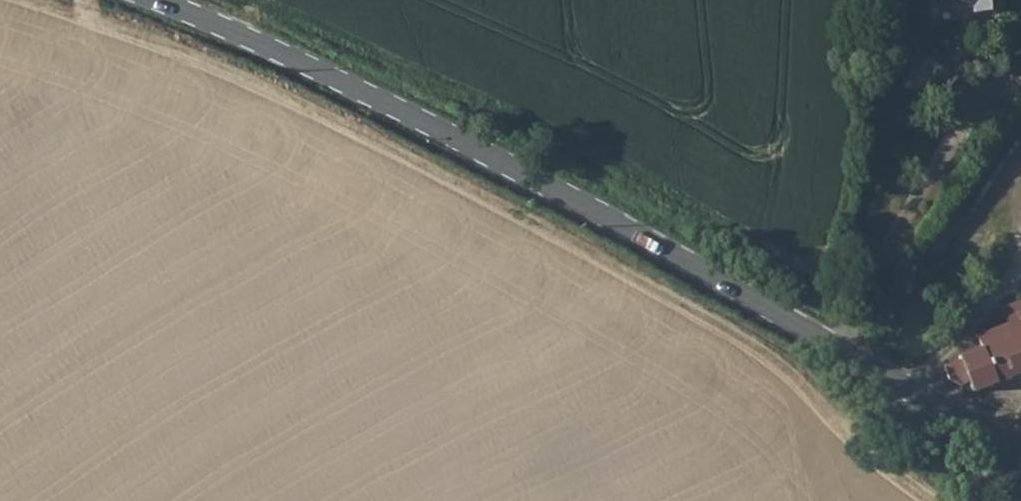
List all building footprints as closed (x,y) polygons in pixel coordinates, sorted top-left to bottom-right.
[(933,6),(968,5),(969,11),(999,9),(998,0),(933,0),(933,6)] [(974,338),(979,350),(994,383),(1020,372),(1020,301),(999,310),(1006,326),(974,338)] [(974,338),(953,346),(957,359),(979,350),(974,338)] [(979,350),(957,359),(941,365),(947,382),(956,386),(966,383),(970,392),(994,383),(979,350)]
